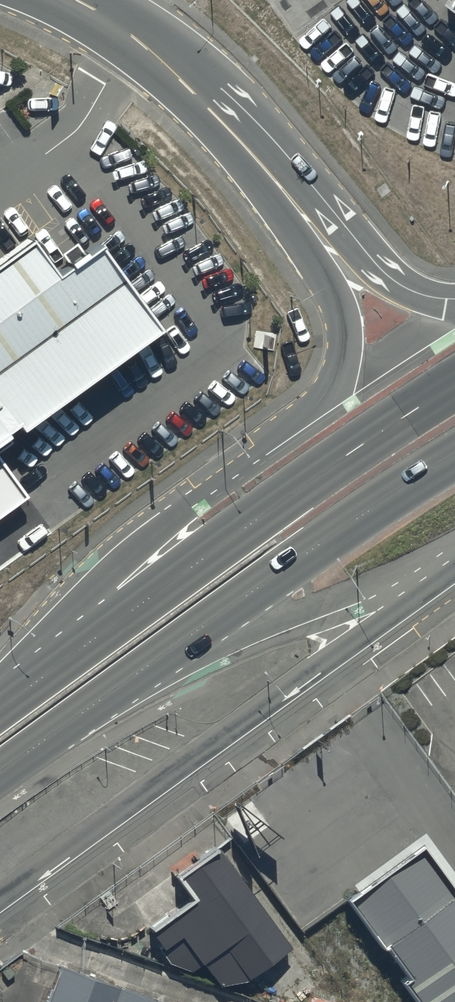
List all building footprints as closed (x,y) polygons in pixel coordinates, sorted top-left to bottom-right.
[(92,243),(81,251),(74,241),(58,253),(65,263),(52,272),(27,238),(0,257),(0,448),(10,441),(2,431),(14,422),(17,427),(43,408),(44,410),(61,398),(60,396),(156,327),(92,243)] [(430,857),(356,909),(423,1001),(454,1001),(454,893),(430,857)] [(286,945),(225,859),(160,904),(222,991),(286,945)] [(78,981),(70,1001),(136,1001),(78,981)]
